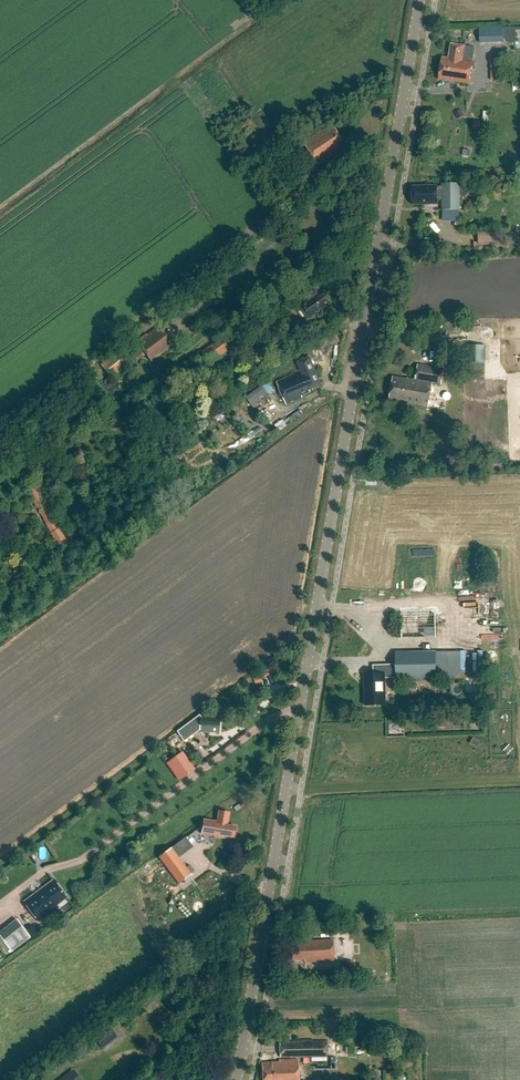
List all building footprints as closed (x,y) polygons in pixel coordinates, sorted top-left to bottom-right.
[(503,29),(480,29),(480,31),(467,31),(467,39),(480,40),(480,44),(502,44),(503,29)] [(470,86),(475,49),(451,45),(448,60),(442,59),(438,81),(470,86)] [(343,144),(345,142),(333,127),(323,133),(322,131),(303,144),(319,167),(345,149),(343,144)] [(307,185),(314,180),(308,172),(301,177),(307,185)] [(437,186),(413,186),(413,205),(438,205),(438,200),(443,200),(443,210),(461,210),(460,183),(442,184),(442,186),(437,187),(437,186)] [(502,228),(478,229),(479,244),(503,243),(502,228)] [(332,304),(323,291),(303,306),(311,318),(332,304)] [(151,363),(181,342),(166,322),(154,331),(155,333),(146,339),(145,338),(137,343),(136,342),(122,352),(122,351),(101,366),(111,379),(131,365),(129,362),(135,358),(136,362),(144,357),(141,353),(143,351),(151,363)] [(230,351),(221,338),(202,352),(211,364),(230,351)] [(486,363),(486,346),(469,345),(469,363),(486,363)] [(301,373),(277,383),(287,405),(302,398),(302,396),(310,392),(309,390),(322,385),(310,358),(298,364),(301,373)] [(444,371),(418,366),(415,381),(408,380),(407,381),(393,378),(389,402),(402,404),(402,405),(429,409),(433,385),(441,387),(444,371)] [(269,396),(262,387),(247,399),(254,409),(269,396)] [(236,414),(232,420),(247,432),(252,425),(236,414)] [(49,513),(43,501),(34,487),(26,491),(58,549),(67,544),(51,515),(50,515),(49,513)] [(436,639),(435,615),(402,616),(402,640),(436,639)] [(437,678),(437,652),(437,651),(396,652),(396,665),(374,666),(374,673),(364,673),(365,706),(387,706),(386,678),(397,678),(397,680),(437,679),(437,678)] [(199,733),(220,734),(221,719),(200,718),(200,716),(178,732),(185,742),(199,732),(199,733)] [(178,782),(179,781),(193,771),(195,770),(195,769),(185,756),(182,752),(166,764),(178,782)] [(204,822),(202,835),(222,838),(222,836),(234,838),(235,828),(228,827),(228,825),(204,822)] [(192,876),(172,849),(159,859),(179,886),(192,876)] [(57,907),(66,899),(53,881),(24,903),(39,924),(58,909),(57,907)] [(31,938),(32,940),(39,936),(33,926),(25,931),(16,920),(0,932),(0,936),(12,952),(31,938)] [(305,963),(334,962),(333,942),(291,944),(292,962),(305,961),(305,963)] [(353,978),(353,963),(344,962),(343,978),(353,978)] [(93,1037),(103,1050),(118,1038),(108,1025),(93,1037)] [(329,1059),(328,1042),(313,1042),(313,1044),(288,1044),(279,1044),(280,1059),(292,1058),(292,1060),(329,1059)] [(298,1061),(280,1062),(280,1063),(272,1064),(262,1065),(263,1079),(299,1079),(298,1061)] [(73,1072),(62,1079),(79,1079),(73,1072)]
